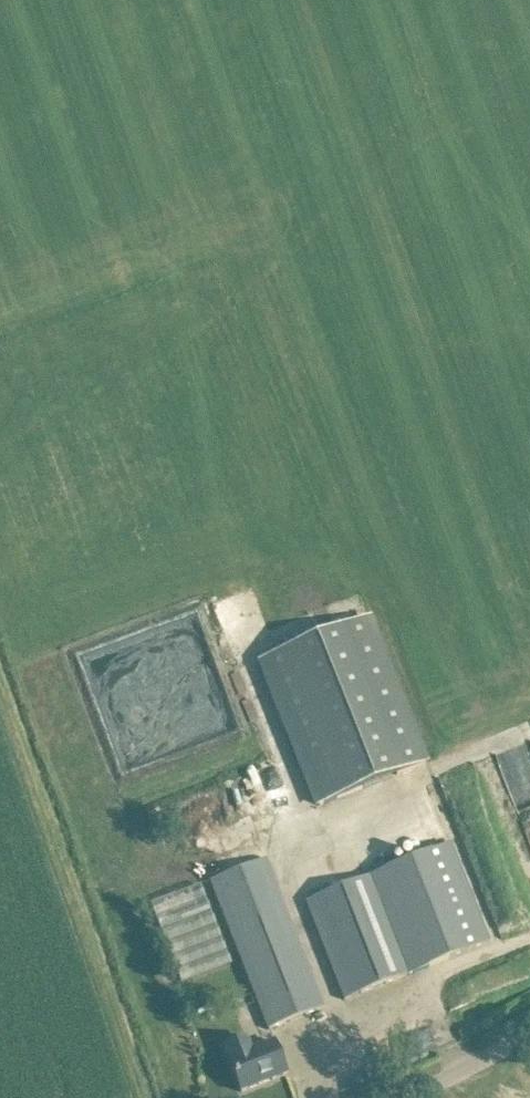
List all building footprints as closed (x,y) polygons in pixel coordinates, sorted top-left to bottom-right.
[(427,765),(369,619),(255,665),(313,811),(427,765)] [(270,780),(252,784),(256,798),(273,794),(270,780)] [(344,1001),(489,944),(450,845),(305,902),(344,1001)] [(324,1009),(316,988),(266,860),(210,882),(268,1030),(324,1009)] [(246,1039),(223,1048),(241,1093),(286,1075),(273,1042),(251,1051),(246,1039)]
